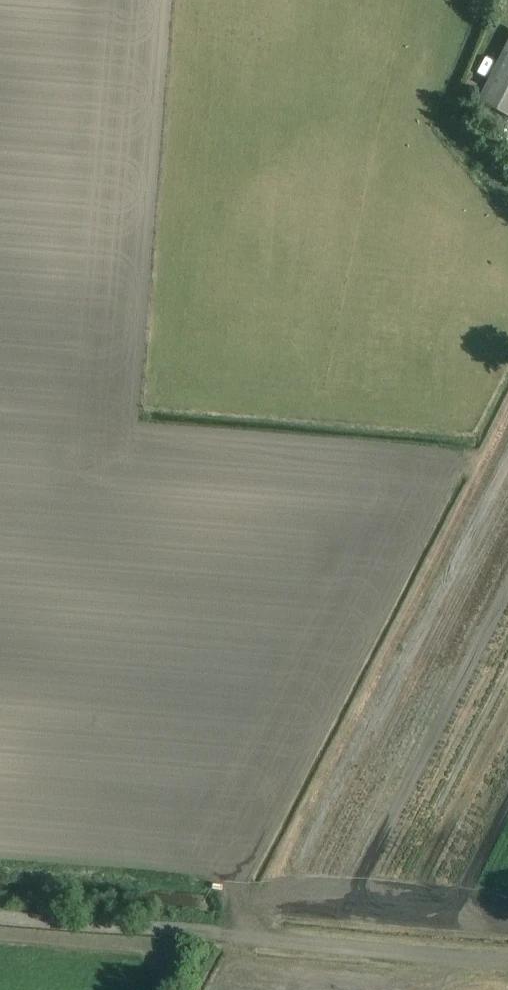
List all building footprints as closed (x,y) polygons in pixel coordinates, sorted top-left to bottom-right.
[(478,101),(507,117),(507,41),(478,101)]
